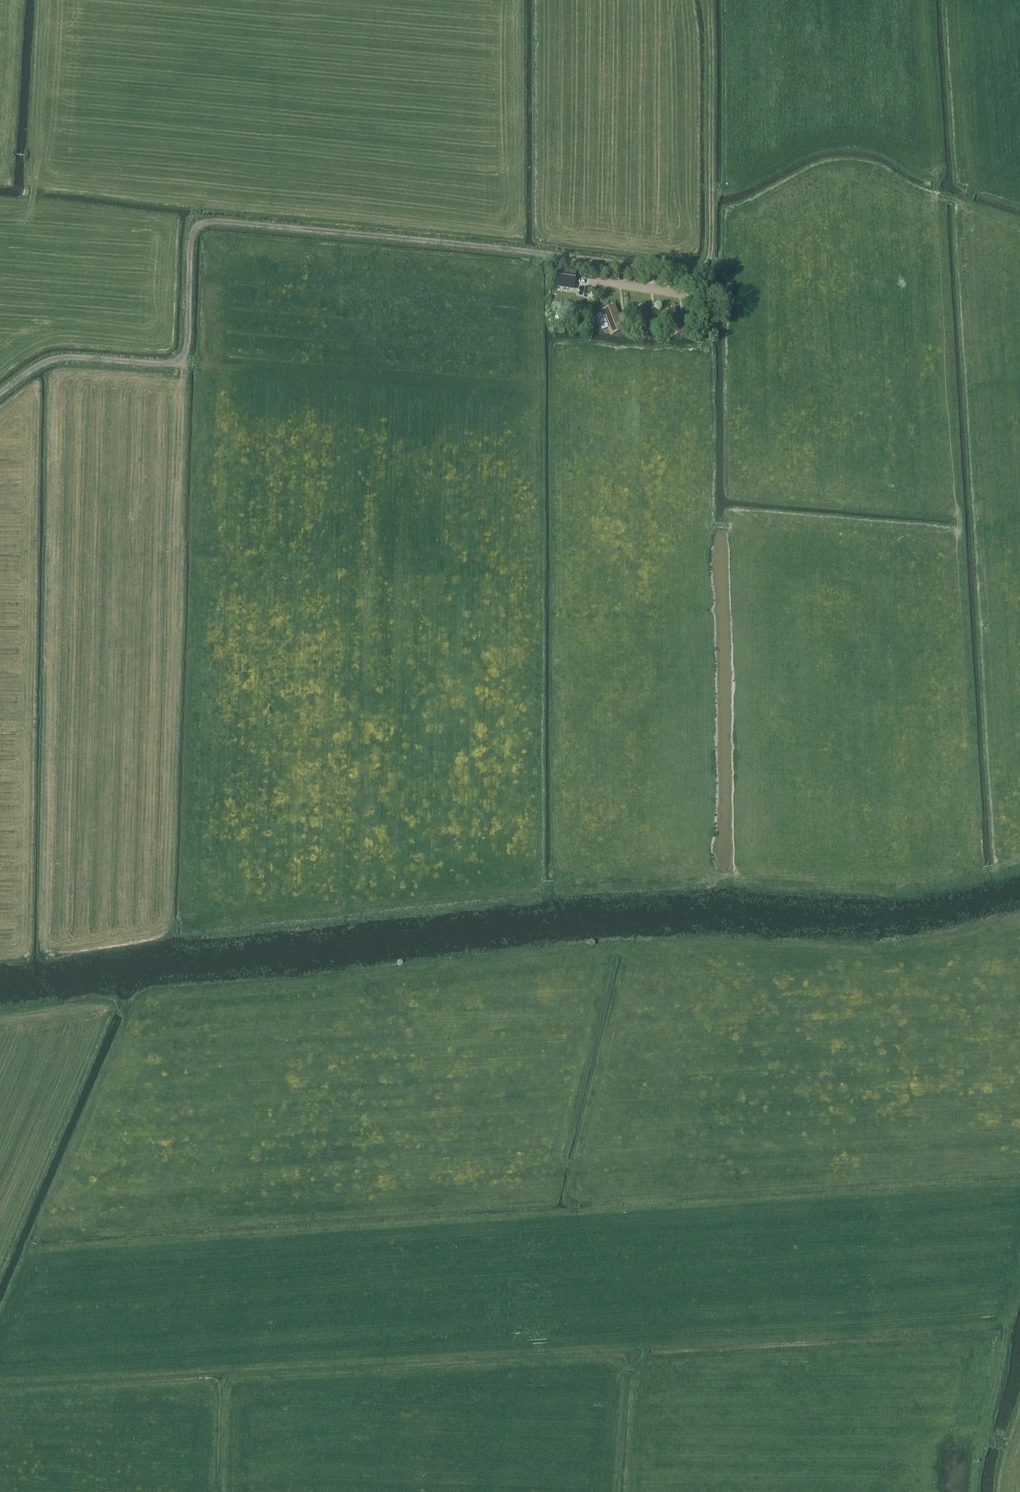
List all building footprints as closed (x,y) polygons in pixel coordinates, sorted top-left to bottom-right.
[(554,277),(576,280),(577,270),(556,267),(554,277)] [(625,331),(615,306),(601,311),(611,336),(625,331)] [(655,333),(645,307),(631,312),(640,338),(655,333)]
